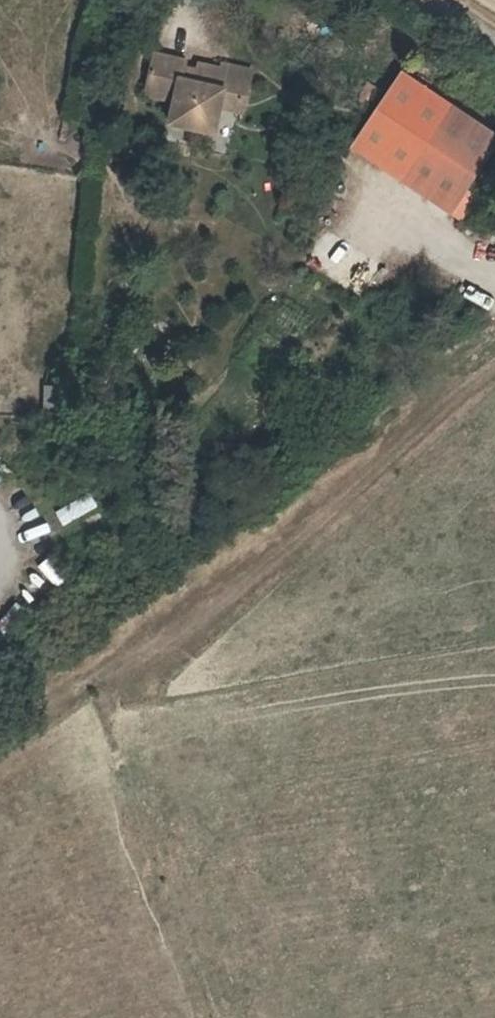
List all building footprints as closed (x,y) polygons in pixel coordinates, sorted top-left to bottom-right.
[(178,76),(181,60),(151,53),(143,95),(169,100),(165,125),(209,134),(216,104),(218,93),(224,94),(241,98),(247,69),(219,63),(218,68),(195,63),(192,79),(184,77),(178,76)] [(491,129),(391,62),(341,137),(441,203),(491,129)] [(241,98),(224,94),(218,93),(216,104),(221,105),(238,109),(241,98)] [(47,555),(35,566),(53,587),(65,577),(47,555)]
